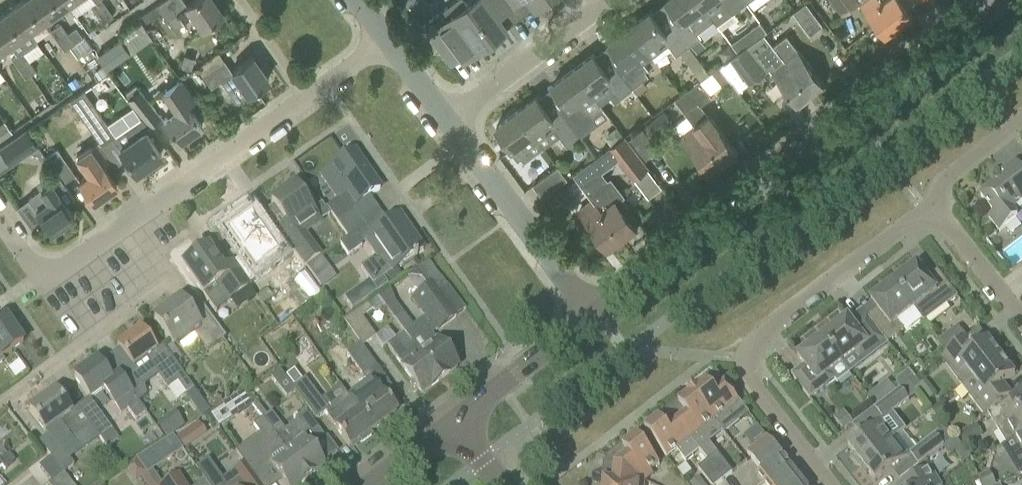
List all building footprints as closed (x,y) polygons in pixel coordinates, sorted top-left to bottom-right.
[(47,17),(35,0),(22,0),(11,7),(28,31),(47,17)] [(47,17),(67,4),(64,0),(35,0),(47,17)] [(94,13),(105,6),(100,0),(92,0),(88,3),(94,13)] [(180,23),(191,15),(200,28),(221,13),(212,0),(192,0),(185,4),(182,0),(161,0),(155,4),(166,20),(167,20),(173,29),(180,23)] [(411,13),(425,4),(422,0),(401,0),(411,13)] [(491,39),(506,28),(503,24),(508,20),(511,24),(520,18),(506,0),(467,0),(464,3),(491,39)] [(520,18),(528,11),(525,7),(530,4),(533,8),(544,0),(506,0),(520,18)] [(687,47),(691,44),(697,52),(706,45),(700,37),(697,32),(712,21),(707,13),(697,0),(665,0),(666,2),(680,21),(673,27),(687,47)] [(707,13),(712,21),(714,20),(717,24),(732,14),(744,4),(741,0),(697,0),(707,13)] [(744,4),(750,12),(766,0),(750,0),(744,4)] [(842,12),(857,1),(873,22),(885,38),(899,27),(879,0),(833,0),(842,12)] [(899,27),(914,16),(907,8),(904,4),(909,0),(879,0),(899,27)] [(658,8),(673,27),(680,21),(666,2),(658,8)] [(464,3),(436,23),(432,18),(420,27),(452,69),(463,61),(462,60),(475,50),(476,51),(491,39),(464,3)] [(822,25),(806,3),(794,12),(810,34),(822,25)] [(105,6),(94,13),(101,23),(111,16),(105,6)] [(16,54),(20,51),(35,41),(28,31),(11,7),(0,15),(0,32),(9,45),(16,54)] [(673,27),(658,8),(651,14),(665,33),(673,27)] [(649,12),(629,27),(650,55),(660,48),(661,49),(667,45),(675,56),(679,53),(687,47),(673,27),(665,33),(651,14),(649,12)] [(50,30),(57,40),(67,32),(60,22),(50,30)] [(751,43),(763,33),(765,32),(758,23),(744,33),(751,43)] [(76,58),(92,47),(84,35),(83,37),(75,26),(67,32),(57,40),(64,50),(69,46),(76,58)] [(138,27),(118,40),(128,53),(147,39),(138,27)] [(650,55),(629,27),(608,43),(610,45),(624,63),(616,69),(630,89),(649,75),(645,70),(648,68),(643,60),(650,55)] [(9,45),(0,32),(0,51),(9,45)] [(751,43),(744,33),(730,43),(737,54),(751,43)] [(796,106),(810,95),(773,46),(763,33),(751,43),(737,54),(731,58),(748,79),(766,66),(796,106)] [(787,35),(773,46),(810,95),(824,85),(787,35)] [(110,65),(127,53),(128,53),(118,40),(98,54),(96,56),(103,65),(105,69),(110,65)] [(35,41),(20,51),(27,61),(42,51),(35,41)] [(602,50),(616,69),(624,63),(610,45),(602,50)] [(708,74),(687,47),(679,53),(700,81),(708,74)] [(616,69),(602,50),(594,57),(608,75),(616,69)] [(10,58),(17,68),(27,61),(20,51),(16,54),(10,58)] [(592,54),(572,70),(593,98),(598,105),(615,92),(619,97),(630,89),(616,69),(608,75),(594,57),(592,54)] [(182,66),(192,69),(195,58),(185,55),(182,66)] [(236,101),(246,94),(266,80),(250,57),(231,70),(223,58),(201,73),(211,86),(220,80),(226,89),(227,88),(236,101)] [(748,79),(731,58),(719,66),(729,79),(736,89),(742,84),(748,79)] [(27,61),(17,68),(24,78),(34,71),(27,61)] [(107,72),(105,69),(103,65),(95,71),(99,78),(107,72)] [(719,66),(712,72),(722,85),(729,79),(719,66)] [(559,112),(578,137),(592,127),(588,121),(594,116),(585,103),(593,98),(572,70),(552,85),(553,87),(567,106),(559,112)] [(708,74),(700,81),(710,94),(722,85),(712,72),(708,74)] [(74,74),(68,79),(73,86),(79,82),(74,74)] [(200,126),(185,105),(193,99),(179,79),(161,92),(174,111),(162,120),(177,142),(200,126)] [(675,99),(686,113),(698,104),(699,105),(711,96),(710,94),(700,81),(675,99)] [(545,93),(559,112),(567,106),(553,87),(545,93)] [(148,128),(147,127),(139,117),(126,126),(127,127),(115,135),(108,125),(89,98),(83,90),(69,100),(98,141),(100,145),(111,137),(118,147),(117,148),(122,156),(133,172),(160,154),(148,137),(144,131),(148,128)] [(139,117),(147,127),(160,117),(139,91),(128,100),(127,101),(133,109),(139,117)] [(559,112),(545,93),(537,99),(551,118),(559,112)] [(567,146),(578,137),(559,112),(551,118),(537,99),(535,97),(515,111),(535,138),(545,131),(547,134),(553,129),(558,136),(562,140),(563,140),(567,146)] [(607,116),(598,105),(593,98),(585,103),(594,116),(588,121),(592,127),(607,116)] [(698,104),(686,113),(685,114),(687,117),(693,125),(722,164),(736,153),(707,115),(699,105),(698,104)] [(139,117),(133,109),(108,125),(115,135),(127,127),(126,126),(139,117)] [(533,156),(533,155),(543,148),(535,138),(515,111),(496,126),(512,147),(509,149),(517,160),(521,157),(524,162),(533,156)] [(641,130),(649,140),(671,122),(663,112),(641,130)] [(709,174),(722,164),(693,125),(687,117),(673,128),(709,174)] [(12,131),(4,121),(0,124),(0,139),(12,131)] [(535,138),(543,148),(558,136),(553,129),(547,134),(545,131),(535,138)] [(38,146),(27,130),(0,148),(11,164),(38,146)] [(657,151),(649,140),(641,130),(628,140),(644,161),(657,151)] [(624,136),(608,148),(619,161),(633,179),(646,169),(649,167),(644,161),(628,140),(624,136)] [(78,181),(81,185),(92,201),(115,185),(101,166),(110,159),(100,145),(98,141),(90,146),(90,145),(74,156),(87,175),(78,181)] [(0,148),(0,171),(11,164),(0,148)] [(608,148),(592,160),(603,173),(619,161),(608,148)] [(57,175),(62,182),(74,175),(56,149),(45,157),(57,175)] [(329,170),(320,177),(336,201),(326,208),(348,238),(365,227),(352,209),(378,190),(378,189),(375,191),(359,169),(362,167),(352,153),(329,169),(329,170)] [(622,240),(636,230),(631,223),(637,218),(622,198),(625,195),(611,177),(608,180),(603,173),(592,160),(572,175),(584,191),(592,201),(622,240)] [(1015,162),(1002,173),(1006,178),(981,197),(994,214),(989,218),(1000,232),(1018,218),(1011,210),(1021,201),(1021,171),(1015,162)] [(542,197),(559,185),(566,180),(556,166),(549,172),(533,184),(542,197)] [(660,188),(646,169),(633,179),(647,198),(660,188)] [(74,199),(62,182),(57,175),(39,188),(26,198),(39,216),(49,231),(72,215),(65,205),(74,199)] [(277,231),(293,253),(303,267),(311,262),(320,256),(301,230),(317,219),(310,210),(316,205),(307,192),(306,193),(304,190),(297,195),(292,188),(290,185),(280,193),(282,196),(269,204),(284,226),(277,231)] [(576,196),(568,186),(548,202),(556,212),(576,196)] [(16,204),(29,223),(39,216),(26,198),(16,204)] [(608,251),(622,240),(592,201),(578,212),(608,251)] [(229,231),(227,232),(243,254),(233,261),(249,284),(251,284),(247,278),(267,264),(271,269),(293,253),(277,231),(267,238),(251,215),(240,223),(238,221),(227,229),(229,231)] [(348,238),(340,244),(348,256),(356,250),(362,246),(360,243),(369,237),(384,259),(379,262),(371,261),(361,268),(373,286),(382,279),(383,278),(393,271),(405,263),(422,251),(397,217),(371,236),(365,227),(348,238)] [(205,249),(181,266),(193,282),(202,295),(214,311),(231,299),(249,287),(243,280),(231,263),(221,271),(205,249)] [(311,262),(305,266),(320,287),(334,276),(320,256),(311,262)] [(393,319),(411,344),(420,355),(419,355),(439,381),(456,368),(431,334),(465,310),(428,259),(418,267),(431,285),(412,299),(425,316),(411,326),(401,313),(393,319)] [(896,282),(894,283),(914,309),(924,323),(958,297),(938,271),(927,279),(917,265),(907,274),(904,272),(896,278),(896,282)] [(369,281),(343,299),(351,310),(388,285),(383,278),(382,279),(373,286),(372,286),(369,281)] [(871,322),(886,342),(887,343),(904,331),(899,324),(904,320),(902,318),(914,309),(894,283),(892,285),(888,284),(881,290),(881,293),(871,301),(881,314),(871,322)] [(222,339),(211,325),(199,309),(189,316),(178,301),(152,320),(171,346),(190,332),(205,352),(222,339)] [(362,347),(362,346),(376,337),(362,317),(372,310),(368,303),(343,320),(359,343),(362,347)] [(860,361),(886,342),(871,322),(867,317),(854,327),(848,318),(823,338),(845,367),(857,357),(860,361)] [(20,344),(4,319),(0,322),(0,358),(20,344)] [(162,345),(153,351),(137,330),(115,346),(131,369),(143,360),(151,371),(153,370),(167,390),(177,383),(186,394),(193,389),(162,345)] [(804,366),(791,375),(810,400),(836,381),(838,383),(850,374),(845,367),(823,338),(798,358),(804,366)] [(939,360),(961,388),(974,378),(1002,357),(988,339),(972,351),(964,341),(968,339),(967,338),(939,360)] [(420,355),(411,344),(402,350),(394,339),(385,346),(421,395),(439,381),(419,355),(420,355)] [(359,343),(345,353),(362,376),(376,366),(362,346),(362,347),(359,343)] [(983,417),(988,413),(1011,395),(1007,397),(1000,387),(1015,375),(1002,357),(974,378),(961,388),(983,417)] [(95,362),(72,379),(88,400),(101,391),(113,407),(113,406),(120,416),(127,411),(135,420),(144,414),(118,377),(110,383),(95,362)] [(280,371),(271,378),(277,385),(286,378),(280,371)] [(294,371),(286,376),(294,387),(302,381),(294,371)] [(897,387),(899,390),(909,382),(915,378),(909,371),(898,380),(897,387)] [(739,402),(738,403),(726,387),(727,386),(716,372),(704,381),(706,383),(692,394),(714,422),(723,433),(724,434),(748,414),(739,402)] [(155,421),(170,410),(143,374),(129,385),(155,421)] [(915,389),(921,385),(915,378),(909,382),(915,389)] [(294,387),(292,388),(315,420),(328,411),(305,379),(302,381),(294,387)] [(348,400),(371,431),(394,414),(369,379),(346,396),(349,399),(348,400)] [(921,385),(915,389),(918,393),(926,404),(938,395),(926,381),(921,385)] [(915,389),(909,382),(899,390),(895,393),(875,409),(883,419),(884,420),(909,401),(909,400),(918,393),(915,389)] [(875,409),(895,393),(889,385),(868,400),(875,409)] [(193,389),(186,394),(202,417),(209,412),(193,389)] [(243,392),(210,414),(219,428),(252,406),(243,392)] [(53,393),(28,411),(40,428),(43,433),(45,432),(47,435),(68,462),(81,452),(72,441),(91,427),(80,413),(77,409),(76,409),(69,414),(68,413),(65,409),(53,393)] [(709,443),(723,433),(714,422),(692,394),(679,404),(678,402),(667,410),(691,440),(699,450),(709,443)] [(1021,435),(1021,408),(1017,411),(1009,398),(1011,396),(1011,395),(988,413),(1006,444),(1015,439),(1021,435)] [(360,444),(371,436),(368,433),(371,431),(348,400),(334,410),(335,411),(326,418),(348,448),(358,441),(360,444)] [(106,448),(119,439),(92,403),(80,413),(91,427),(106,448)] [(942,403),(931,411),(939,421),(950,413),(942,403)] [(691,440),(667,410),(657,418),(659,420),(645,431),(657,447),(667,459),(677,451),(686,463),(700,452),(699,450),(691,440)] [(261,419),(306,480),(324,467),(311,450),(324,441),(305,414),(297,420),(300,425),(287,434),(271,412),(261,419)] [(883,419),(848,446),(855,455),(852,457),(859,466),(904,432),(906,430),(893,413),(884,420),(883,419)] [(844,432),(853,424),(846,416),(837,423),(844,432)] [(235,452),(240,459),(241,459),(252,451),(266,470),(269,467),(277,477),(283,484),(299,484),(306,480),(261,419),(253,425),(260,434),(235,452)] [(971,429),(961,435),(967,445),(977,439),(971,429)] [(907,458),(911,455),(910,454),(917,449),(904,432),(859,466),(867,476),(869,474),(876,482),(907,458)] [(37,443),(61,473),(62,475),(64,474),(72,467),(47,435),(37,443)] [(174,439),(180,447),(186,443),(180,435),(174,439)] [(910,454),(911,455),(919,466),(944,446),(935,435),(917,449),(910,454)] [(1015,439),(1021,449),(1012,454),(1021,471),(1021,435),(1015,439)] [(606,460),(640,480),(659,465),(637,437),(624,448),(622,445),(606,458),(607,459),(606,460)] [(752,450),(747,454),(769,482),(766,484),(804,484),(767,438),(752,450)] [(158,465),(149,450),(135,459),(142,469),(146,474),(151,470),(158,465)] [(252,451),(241,459),(254,478),(266,470),(252,451)] [(7,455),(0,460),(0,465),(2,467),(4,470),(14,462),(8,454),(7,455)] [(723,481),(733,473),(717,454),(708,461),(723,481)] [(202,480),(205,484),(259,484),(244,464),(223,479),(209,460),(194,470),(202,480)] [(640,480),(606,460),(605,462),(604,462),(601,482),(604,482),(604,484),(640,484),(640,480)] [(698,469),(710,484),(718,484),(723,481),(708,461),(698,469)] [(686,465),(678,470),(685,478),(692,473),(686,465)] [(930,468),(920,474),(903,484),(904,484),(940,484),(930,468)] [(979,477),(983,484),(996,484),(990,472),(979,477)] [(61,473),(47,484),(72,484),(64,474),(62,475),(61,473)] [(178,476),(164,484),(184,484),(178,476)]
